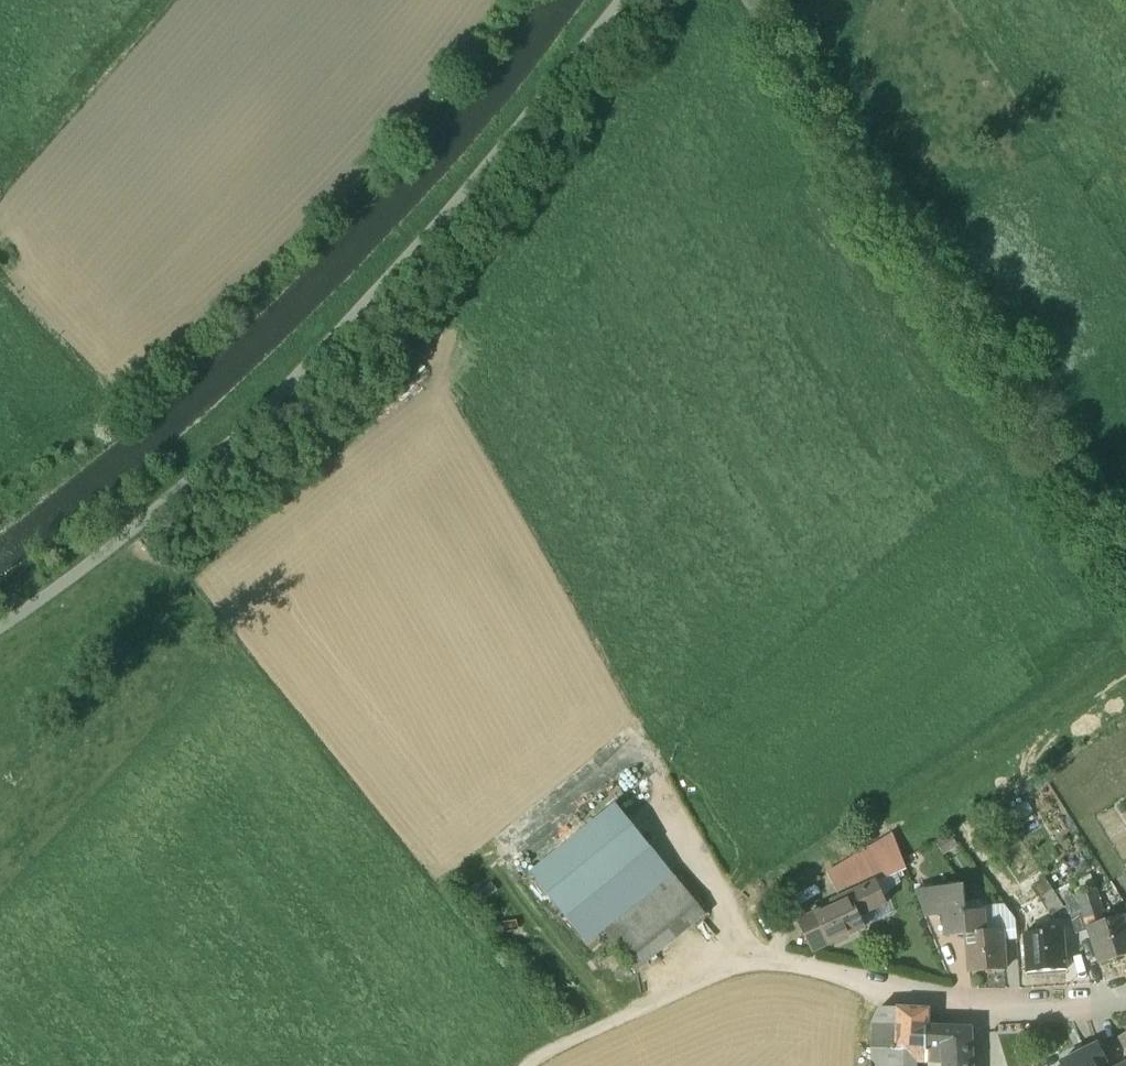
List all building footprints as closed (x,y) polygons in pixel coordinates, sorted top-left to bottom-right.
[(672,875),(616,805),(530,874),(565,917),(587,944),(603,931),(672,875)] [(897,834),(827,874),(841,899),(877,883),(910,870),(897,834)] [(705,916),(672,875),(603,931),(636,971),(705,916)] [(1106,922),(1091,875),(1073,884),(1075,887),(1087,928),(1106,922)] [(1046,880),(1033,889),(1039,898),(1052,889),(1046,880)] [(834,909),(801,924),(814,951),(863,928),(857,917),(886,903),(877,883),(841,899),(832,904),(834,909)] [(1075,887),(1056,896),(1063,907),(1071,918),(1076,934),(1088,930),(1087,928),(1075,887)] [(963,888),(935,890),(938,915),(945,915),(947,936),(966,935),(967,935),(965,913),(966,913),(963,888)] [(1052,889),(1039,898),(1051,915),(1063,907),(1056,896),(1052,889)] [(935,890),(916,892),(925,916),(938,915),(935,890)] [(1010,908),(983,911),(985,933),(1002,932),(1003,943),(1010,943),(1011,955),(1020,954),(1018,918),(1010,908)] [(985,933),(983,911),(966,913),(965,913),(967,935),(966,935),(969,972),(1005,970),(1004,955),(1011,955),(1010,943),(1003,943),(1002,932),(985,933)] [(1087,928),(1088,930),(1099,964),(1125,955),(1125,924),(1124,916),(1106,922),(1087,928)] [(1063,932),(1025,935),(1027,972),(1065,969),(1063,932)] [(928,1011),(880,1008),(873,1024),(871,1050),(904,1052),(927,1053),(928,1028),(928,1011)] [(928,1028),(927,1053),(926,1063),(943,1063),(943,1065),(972,1065),(970,1029),(928,1028)] [(1120,1037),(1111,1042),(1123,1065),(1125,1065),(1125,1049),(1120,1037)] [(1061,1064),(1062,1065),(1104,1065),(1108,1064),(1098,1044),(1061,1064)] [(872,1050),(872,1065),(905,1065),(904,1052),(872,1050)]
